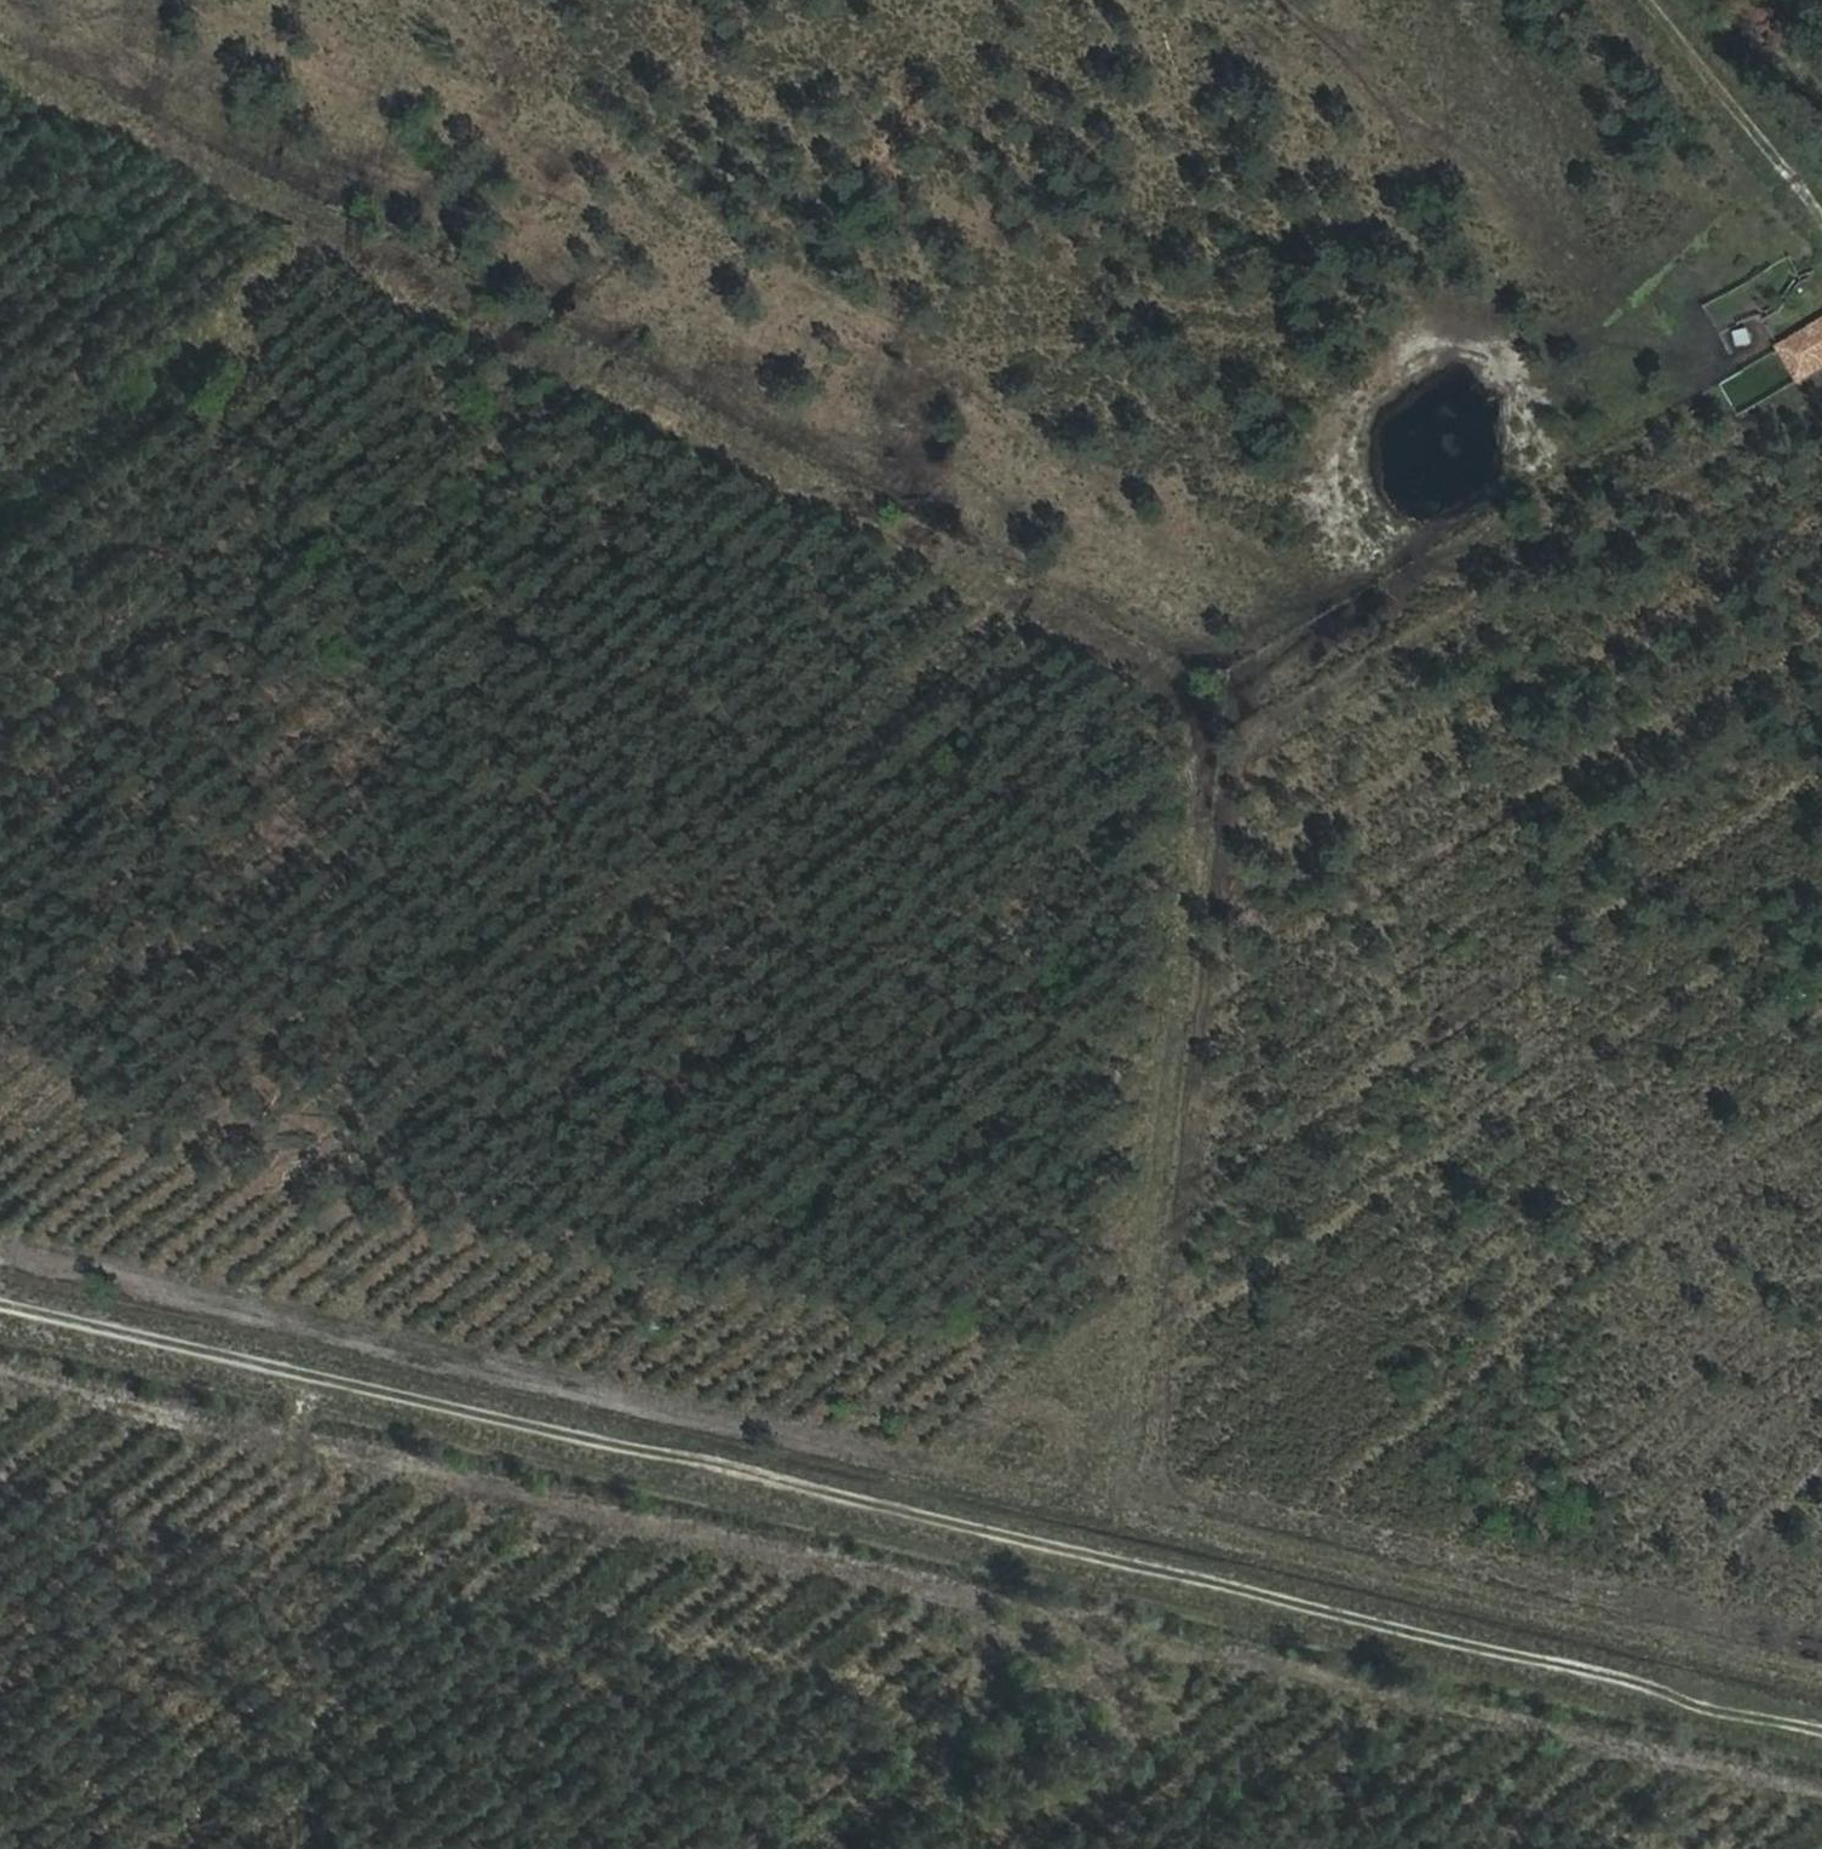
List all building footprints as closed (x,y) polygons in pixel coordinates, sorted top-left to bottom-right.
[(1774,346),(1799,385),(1821,371),(1821,316),(1774,346)]
